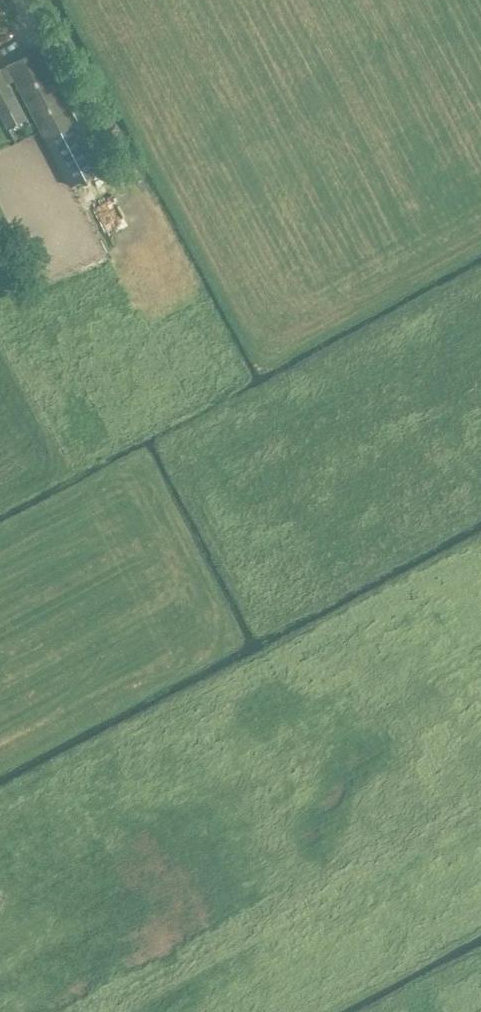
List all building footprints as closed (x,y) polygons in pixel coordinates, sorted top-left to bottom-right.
[(71,185),(102,169),(39,48),(0,68),(0,109),(9,126),(34,112),(71,185)]
